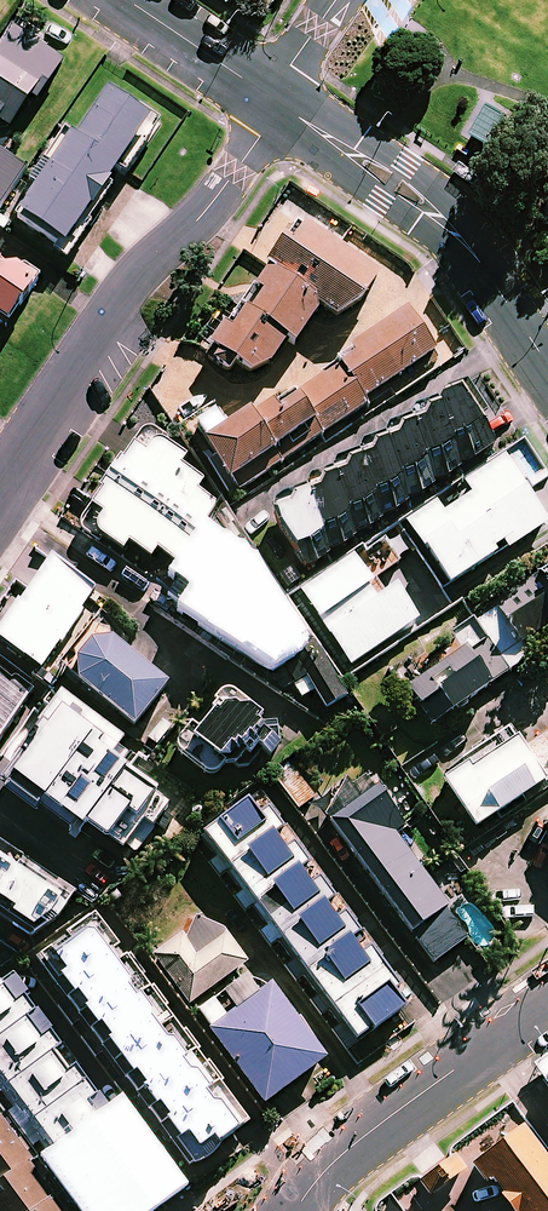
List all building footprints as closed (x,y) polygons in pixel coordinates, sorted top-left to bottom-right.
[(15,28),(0,49),(0,121),(9,128),(39,86),(41,88),(61,60),(15,28)] [(66,261),(115,186),(105,179),(112,168),(122,175),(158,122),(108,89),(76,137),(73,135),(69,140),(55,131),(48,142),(53,145),(25,186),(34,192),(20,214),(57,239),(50,250),(66,261)] [(0,150),(0,206),(26,168),(0,150)] [(210,363),(226,375),(236,362),(251,373),(268,367),(270,366),(288,340),(297,341),(321,307),(336,317),(363,299),(379,276),(306,225),(293,243),(286,237),(267,265),(271,267),(269,268),(255,289),(263,294),(253,308),(242,300),(211,345),(219,350),(210,363)] [(7,323),(32,283),(0,263),(0,319),(7,323)] [(196,428),(207,445),(199,451),(228,495),(237,489),(243,498),(372,412),(443,365),(437,357),(408,312),(350,350),(353,355),(278,404),(277,403),(253,418),(251,414),(228,429),(218,414),(196,428)] [(317,482),(312,493),(289,500),(283,506),(279,513),(281,518),(286,533),(313,570),(324,567),(336,559),(335,554),(350,549),(361,541),(361,537),(375,532),(388,523),(388,518),(400,515),(412,506),(413,502),(427,497),(438,489),(438,484),(451,480),(464,471),(463,466),(477,462),(500,447),(482,418),(467,395),(448,399),(441,405),(419,413),(416,422),(395,431),(390,440),(370,448),(365,458),(343,466),(339,475),(317,482)] [(105,538),(123,551),(129,542),(151,558),(158,549),(176,562),(217,504),(197,490),(204,481),(181,465),(187,457),(170,445),(171,439),(154,428),(145,429),(80,520),(83,532),(100,546),(105,538)] [(495,555),(493,551),(503,544),(508,550),(547,523),(547,521),(542,511),(528,491),(547,477),(547,473),(524,439),(406,520),(451,585),(495,555)] [(382,597),(354,555),(301,589),(351,665),(419,621),(397,587),(382,597)] [(51,561),(0,634),(0,639),(41,668),(94,592),(51,561)] [(216,611),(222,607),(259,666),(281,652),(300,681),(306,677),(326,709),(348,695),(315,643),(306,648),(251,563),(232,575),(241,590),(230,597),(226,591),(221,584),(206,594),(216,611)] [(494,602),(522,644),(547,628),(547,597),(535,576),(494,602)] [(528,658),(493,608),(454,635),(462,647),(407,686),(433,725),(528,658)] [(168,686),(103,632),(70,673),(135,726),(168,686)] [(0,675),(0,734),(27,693),(0,675)] [(273,731),(228,693),(199,728),(194,724),(175,746),(214,779),(235,754),(246,763),(273,731)] [(139,755),(54,696),(17,750),(26,757),(3,791),(76,841),(88,825),(134,856),(169,805),(125,775),(139,755)] [(526,746),(521,738),(516,741),(507,727),(460,759),(463,764),(442,777),(475,827),(541,783),(547,779),(547,731),(526,746)] [(315,797),(291,764),(274,776),(298,809),(315,797)] [(368,775),(321,809),(344,840),(434,962),(467,938),(444,907),(448,904),(395,833),(405,825),(368,775)] [(308,863),(257,793),(204,832),(358,1042),(410,1004),(321,883),(315,887),(301,868),(308,863)] [(0,855),(0,916),(35,940),(65,896),(22,866),(20,869),(0,855)] [(129,1071),(118,1080),(133,1102),(143,1095),(151,1106),(139,1115),(155,1138),(167,1129),(176,1142),(172,1145),(190,1171),(221,1150),(218,1145),(248,1124),(98,909),(47,946),(51,952),(36,963),(56,992),(62,988),(68,997),(61,1002),(76,1023),(87,1015),(95,1026),(83,1035),(98,1057),(112,1047),(129,1071)] [(249,959),(227,930),(196,954),(181,933),(153,955),(191,1004),(249,959)] [(260,994),(246,975),(197,1012),(265,1104),(327,1058),(272,985),(260,994)] [(5,1092),(13,1103),(4,1110),(32,1150),(41,1143),(51,1158),(45,1162),(57,1180),(66,1174),(79,1192),(72,1198),(81,1210),(98,1210),(131,1210),(166,1187),(99,1092),(95,1095),(15,980),(0,991),(0,1092),(4,1090),(5,1092)] [(35,1158),(9,1123),(4,1127),(0,1122),(0,1184),(35,1158)] [(522,1130),(470,1168),(484,1186),(490,1182),(501,1197),(498,1199),(507,1210),(547,1210),(547,1165),(522,1130)] [(465,1171),(454,1156),(451,1159),(437,1169),(421,1181),(418,1183),(429,1198),(448,1184),(465,1171)] [(56,1198),(34,1169),(40,1165),(35,1158),(0,1184),(0,1210),(38,1210),(56,1198)] [(38,1210),(65,1210),(56,1198),(38,1210)]
